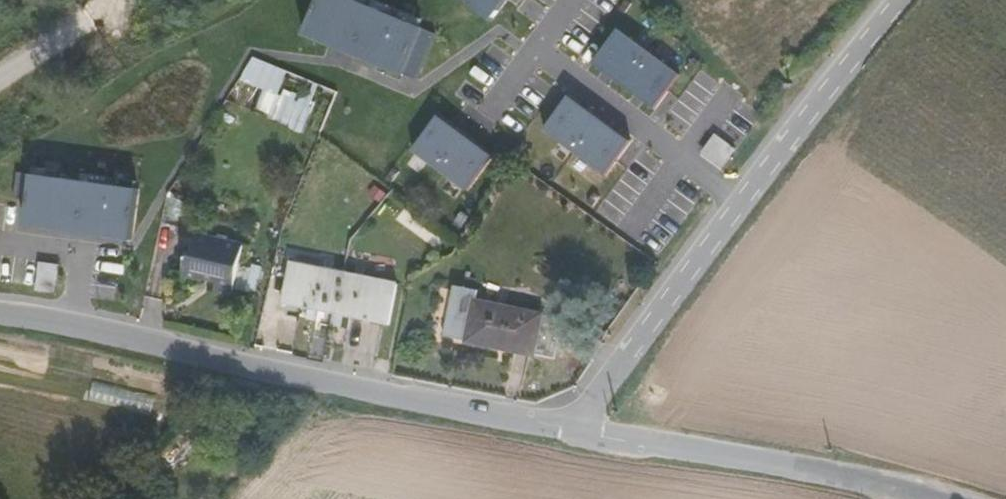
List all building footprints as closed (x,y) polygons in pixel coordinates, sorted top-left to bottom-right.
[(307,35),(406,77),(427,29),(358,0),(322,0),(307,35)] [(491,20),(506,0),(463,0),(491,20)] [(622,33),(597,65),(659,111),(683,78),(622,33)] [(571,98),(546,130),(605,176),(630,143),(571,98)] [(440,117),(414,152),(468,192),(494,157),(440,117)] [(35,176),(28,226),(133,241),(140,191),(35,176)] [(226,305),(235,254),(187,245),(183,264),(179,263),(175,286),(195,290),(196,287),(209,290),(207,301),(226,305)] [(62,263),(41,260),(37,289),(58,292),(62,263)] [(393,279),(286,260),(278,302),(386,322),(393,279)] [(444,333),(452,289),(443,287),(434,331),(444,333)] [(459,289),(450,338),(540,355),(548,314),(482,302),(484,294),(459,289)] [(568,318),(548,314),(540,355),(561,359),(568,318)]
